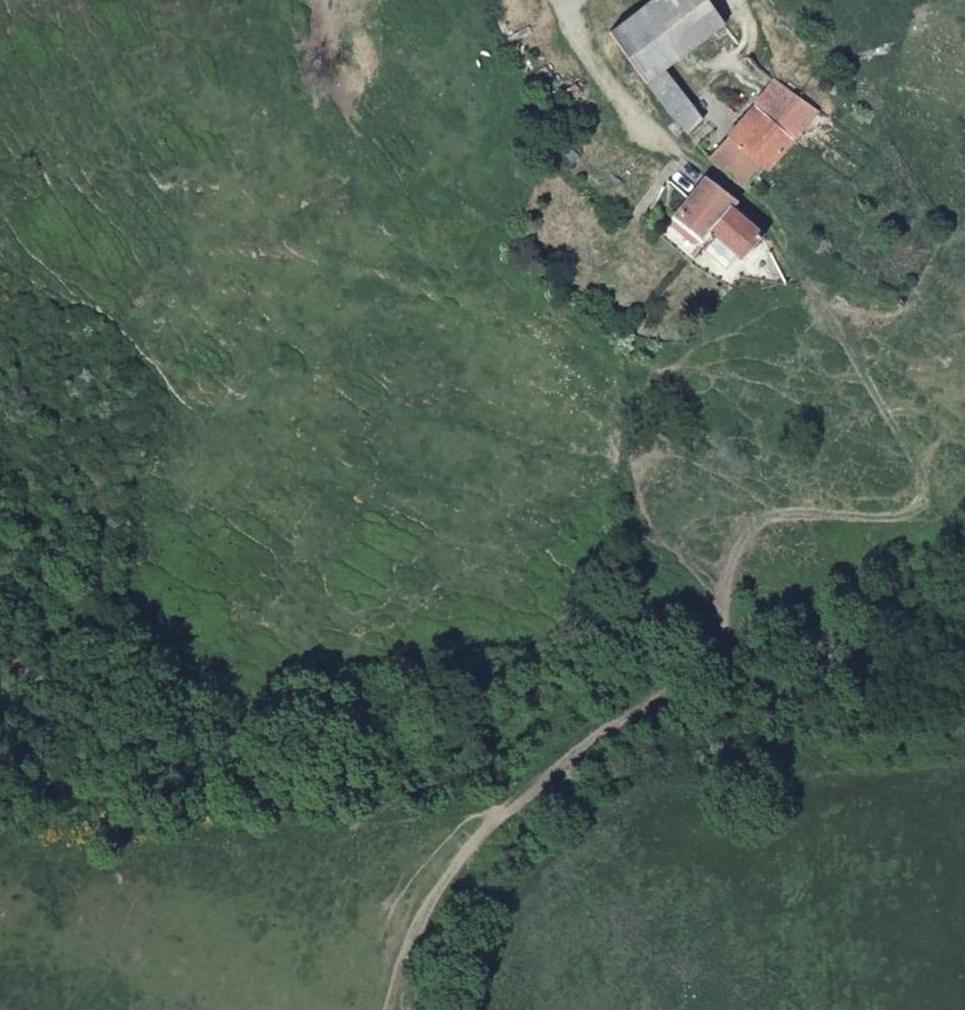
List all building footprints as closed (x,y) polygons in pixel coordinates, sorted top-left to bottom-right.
[(706,0),(648,0),(609,28),(676,121),(669,126),(681,140),(704,120),(692,103),(666,68),(685,55),(724,27),(706,0)] [(666,68),(692,103),(713,85),(685,55),(666,68)] [(817,112),(777,82),(712,157),(747,190),(768,167),(770,169),(817,112)] [(743,257),(763,234),(731,208),(738,201),(704,174),(668,216),(699,242),(712,227),(743,257)]
